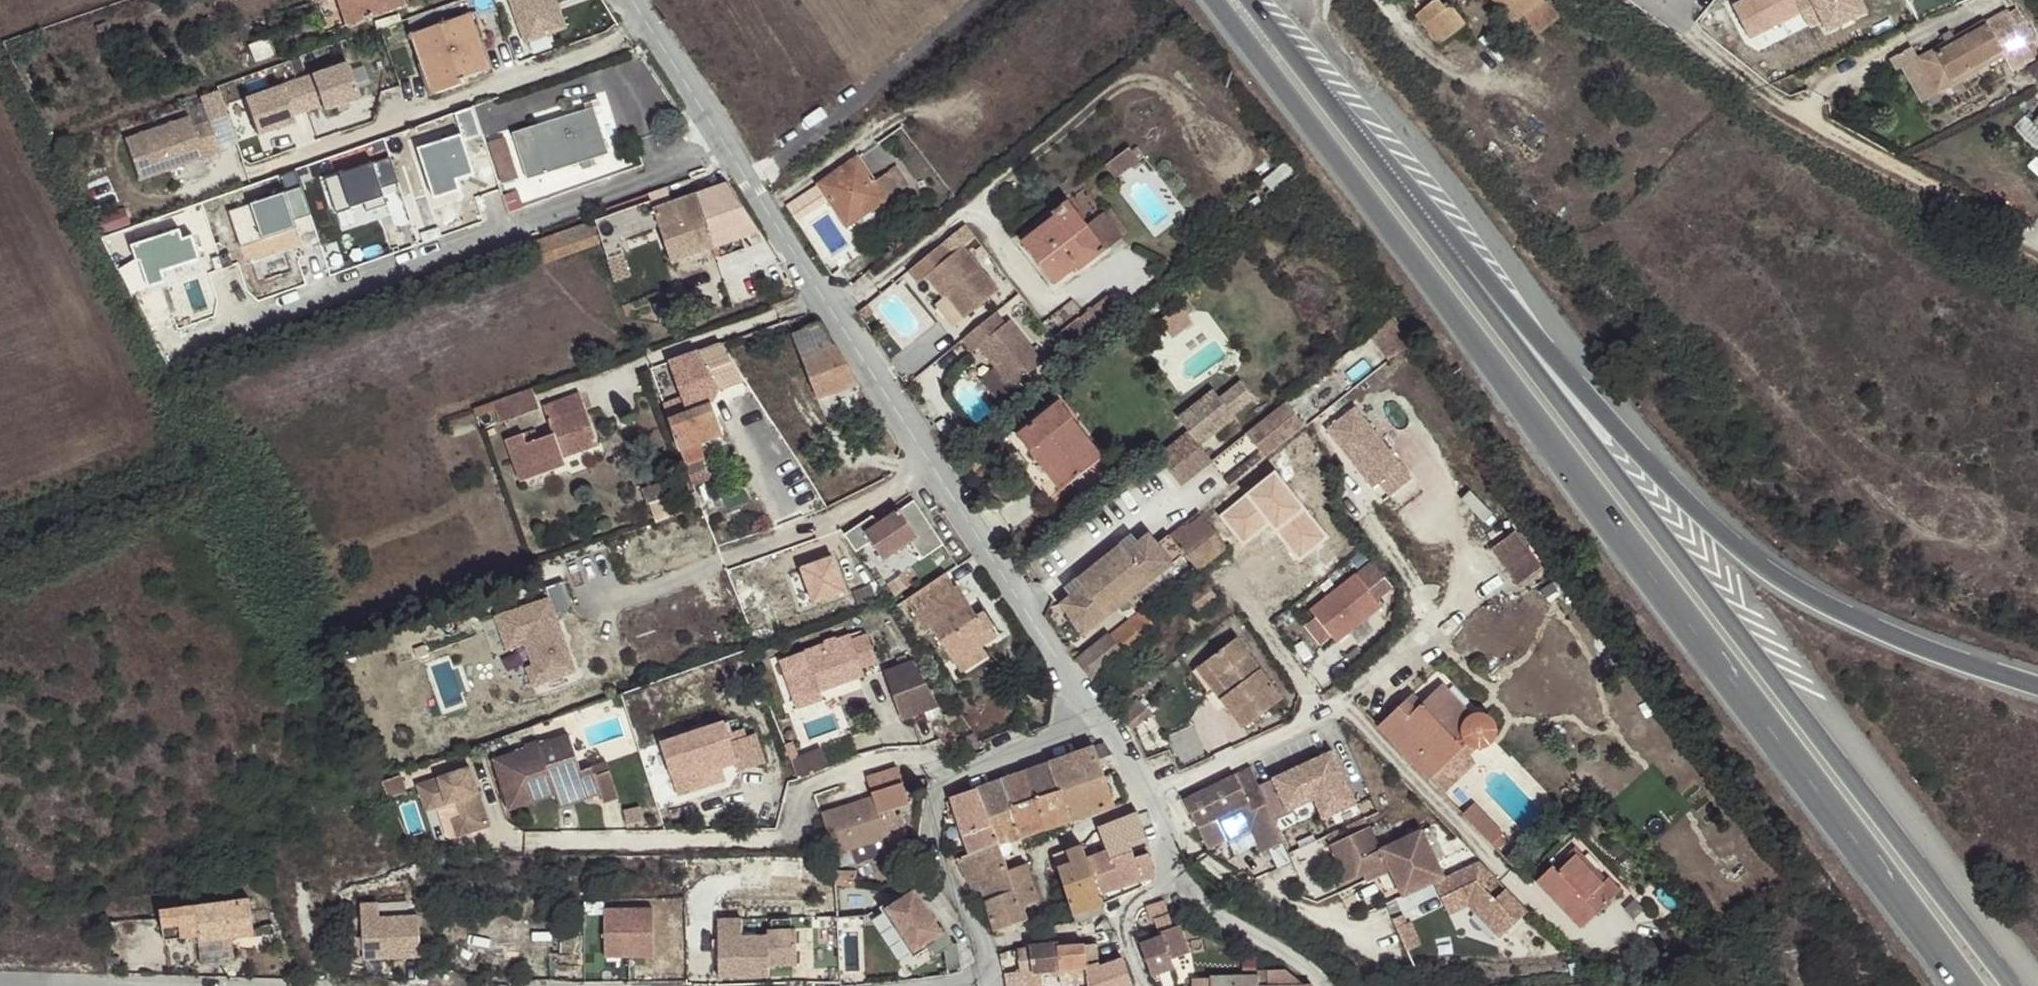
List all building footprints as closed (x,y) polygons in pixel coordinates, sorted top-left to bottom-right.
[(347,26),(403,7),(401,0),(338,0),(347,26)] [(411,19),(435,95),(462,87),(460,81),(489,71),(467,0),(411,19)] [(523,46),(565,32),(554,0),(507,0),(523,46)] [(1440,45),(1466,24),(1452,6),(1447,10),(1439,0),(1434,0),(1415,15),(1440,45)] [(1516,23),(1526,15),(1545,0),(1498,0),(1516,23)] [(1546,0),(1545,0),(1526,15),(1540,34),(1560,18),(1546,0)] [(1795,0),(1749,0),(1734,8),(1751,40),(1802,13),(1795,0)] [(1802,13),(1809,27),(1822,20),(1829,33),(1868,13),(1861,0),(1795,0),(1802,13)] [(2022,0),(2019,0),(2008,8),(2027,32),(2032,40),(2037,37),(2037,21),(2022,0)] [(2004,56),(1986,22),(1918,59),(1937,94),(2004,56)] [(344,64),(292,82),(303,113),(319,108),(321,112),(357,99),(344,64)] [(292,82),(243,101),(256,137),(291,124),(288,118),(303,113),(292,82)] [(462,136),(417,149),(433,200),(460,192),(456,181),(475,175),(464,141),(482,136),(473,108),(455,114),(462,136)] [(609,156),(594,109),(513,135),(527,181),(609,156)] [(120,144),(134,185),(215,156),(204,126),(188,131),(184,121),(120,144)] [(903,189),(891,173),(874,185),(846,146),(780,193),(797,216),(812,206),(806,197),(819,188),(847,228),(903,189)] [(1117,175),(1140,158),(1131,146),(1108,163),(1117,175)] [(389,158),(326,180),(337,211),(365,201),(368,210),(389,203),(383,186),(397,181),(389,158)] [(898,168),(891,173),(903,189),(909,185),(898,168)] [(758,233),(727,185),(695,196),(713,248),(758,233)] [(311,217),(301,187),(227,213),(240,249),(298,229),(296,222),(311,217)] [(713,248),(695,196),(650,211),(654,222),(668,263),(713,248)] [(654,222),(650,211),(647,203),(591,222),(599,245),(605,260),(622,254),(616,235),(654,222)] [(1072,239),(1087,228),(1067,203),(1052,214),(1055,217),(1022,243),(1055,284),(1075,268),(1072,264),(1084,254),(1072,239)] [(599,245),(591,222),(536,241),(543,264),(599,245)] [(1107,251),(1087,228),(1072,239),(1084,254),(1072,264),(1075,268),(1079,274),(1107,251)] [(115,264),(132,260),(125,230),(108,234),(115,264)] [(178,232),(134,248),(141,266),(121,272),(132,296),(170,282),(167,274),(202,261),(192,235),(181,239),(178,232)] [(940,244),(905,273),(916,286),(924,279),(941,300),(945,298),(963,320),(998,292),(961,247),(950,256),(940,244)] [(1004,325),(995,314),(962,340),(972,354),(980,348),(1012,388),(1043,363),(1009,321),(1004,325)] [(809,377),(817,400),(860,385),(835,347),(832,347),(818,328),(795,336),(809,377)] [(746,383),(722,345),(652,370),(692,486),(711,480),(703,460),(707,459),(703,444),(724,437),(714,408),(719,392),(746,383)] [(539,411),(533,389),(492,404),(495,411),(500,424),(539,411)] [(597,446),(579,395),(544,407),(554,434),(540,439),(537,430),(507,441),(521,481),(565,466),(562,458),(597,446)] [(1016,435),(1031,453),(1037,449),(1068,487),(1102,459),(1071,420),(1073,418),(1059,400),(1016,435)] [(1266,460),(1305,429),(1286,403),(1246,436),(1266,460)] [(492,404),(474,410),(476,418),(495,411),(492,404)] [(1346,412),(1319,435),(1366,491),(1371,487),(1384,502),(1407,484),(1346,412)] [(1330,459),(1305,429),(1266,460),(1203,511),(1172,535),(1186,554),(1196,568),(1198,571),(1300,489),(1331,463),(1333,463),(1330,459)] [(1189,433),(1158,460),(1182,487),(1212,462),(1189,433)] [(1037,449),(1031,453),(1062,491),(1068,487),(1037,449)] [(650,504),(668,498),(674,496),(670,481),(642,489),(646,505),(650,504)] [(673,516),(668,498),(650,504),(656,522),(673,516)] [(879,524),(850,542),(857,553),(873,543),(884,561),(913,544),(923,560),(947,546),(922,507),(883,530),(879,524)] [(792,513),(798,528),(808,524),(801,509),(792,513)] [(1063,602),(1084,631),(1107,614),(1100,605),(1144,573),(1149,581),(1186,554),(1172,535),(1161,543),(1152,532),(1128,550),(1121,541),(1073,576),(1082,588),(1063,602)] [(1543,568),(1516,532),(1492,551),(1517,587),(1543,568)] [(798,564),(810,603),(847,592),(836,553),(798,564)] [(1107,614),(1149,581),(1144,573),(1100,605),(1107,614)] [(945,575),(905,601),(926,635),(932,631),(953,664),(982,646),(977,638),(993,627),(985,614),(978,618),(969,624),(961,611),(971,605),(958,586),(954,589),(945,575)] [(1353,578),(1308,614),(1332,645),(1377,609),(1353,578)] [(550,599),(496,617),(507,649),(526,643),(534,665),(527,667),(533,686),(575,672),(556,615),(571,610),(562,584),(546,589),(550,599)] [(978,618),(971,605),(961,611),(969,624),(978,618)] [(1142,611),(1077,662),(1101,693),(1134,667),(1125,656),(1157,631),(1142,611)] [(998,635),(993,627),(977,638),(982,646),(998,635)] [(826,646),(779,663),(790,694),(814,685),(817,694),(819,694),(865,677),(850,637),(836,642),(835,639),(824,643),(826,646)] [(1235,639),(1212,657),(1235,688),(1228,693),(1252,723),(1282,700),(1235,639)] [(982,646),(953,664),(960,673),(988,655),(982,646)] [(1235,688),(1212,657),(1206,662),(1228,693),(1235,688)] [(940,708),(914,664),(885,674),(903,722),(940,708)] [(814,685),(790,694),(796,709),(821,700),(819,694),(817,694),(814,685)] [(1416,713),(1407,703),(1381,728),(1428,779),(1465,744),(1471,749),(1479,752),(1486,748),(1494,741),(1497,731),(1494,722),(1488,717),(1480,714),(1471,716),(1466,720),(1438,692),(1423,706),(1416,713)] [(1414,697),(1407,703),(1416,713),(1423,706),(1414,697)] [(1139,701),(1119,717),(1131,732),(1150,716),(1139,701)] [(707,770),(709,774),(738,764),(740,772),(756,768),(744,730),(730,734),(727,723),(705,730),(704,726),(694,729),(695,734),(662,744),(673,780),(707,770)] [(604,805),(619,800),(610,773),(595,778),(592,769),(581,773),(569,736),(539,746),(538,743),(526,747),(527,750),(494,761),(510,811),(526,806),(532,794),(553,787),(556,796),(574,804),(601,796),(604,805)] [(793,743),(785,746),(792,764),(801,760),(800,760),(793,743)] [(1100,762),(1113,757),(1105,744),(1051,764),(1070,823),(1116,807),(1100,762)] [(801,760),(792,764),(798,781),(830,770),(823,752),(800,760),(801,760)] [(1274,825),(1316,806),(1323,821),(1353,807),(1329,756),(1258,789),(1274,825)] [(1070,823),(1051,764),(1025,773),(1045,832),(1070,823)] [(592,769),(595,778),(610,773),(607,765),(592,769)] [(470,769),(416,786),(425,813),(437,809),(447,806),(457,837),(489,827),(470,769)] [(911,806),(899,769),(870,778),(877,799),(822,816),(834,854),(842,854),(852,851),(887,840),(889,848),(890,850),(903,846),(900,836),(907,834),(901,815),(896,816),(894,811),(911,806)] [(713,787),(709,774),(707,770),(673,780),(679,798),(713,787)] [(1182,803),(1196,830),(1261,799),(1258,789),(1247,772),(1182,803)] [(1045,832),(1025,773),(1001,782),(1008,801),(1022,840),(1045,832)] [(1008,801),(1001,782),(977,790),(983,808),(1008,801)] [(526,806),(556,796),(553,787),(532,794),(526,806)] [(983,808),(977,790),(953,799),(951,800),(970,857),(997,848),(983,808)] [(574,804),(556,796),(561,809),(574,804)] [(1274,825),(1261,799),(1196,830),(1207,852),(1249,832),(1260,854),(1283,843),(1274,825)] [(999,847),(1022,840),(1008,801),(983,808),(997,848),(999,847)] [(1464,814),(1492,844),(1500,837),(1502,835),(1474,805),(1464,814)] [(437,809),(448,841),(457,837),(447,806),(437,809)] [(1099,830),(1103,841),(1107,853),(1111,862),(1133,853),(1130,845),(1145,839),(1138,815),(1099,830)] [(1380,853),(1369,830),(1331,848),(1337,861),(1348,885),(1362,878),(1371,874),(1374,880),(1390,873),(1399,893),(1434,877),(1415,836),(1380,853)] [(1500,837),(1492,844),(1498,850),(1506,843),(1500,837)] [(855,858),(889,848),(887,840),(852,851),(855,858)] [(1008,872),(999,847),(997,848),(970,857),(958,861),(968,884),(979,884),(985,902),(1015,892),(1008,872)] [(1074,915),(1104,905),(1101,897),(1087,860),(1083,849),(1054,860),(1074,915)] [(1087,860),(1101,897),(1153,881),(1156,876),(1148,856),(1136,860),(1133,853),(1111,862),(1107,853),(1087,860)] [(1601,882),(1572,853),(1556,869),(1552,864),(1536,880),(1581,926),(1618,890),(1606,877),(1601,882)] [(1344,887),(1348,885),(1337,861),(1332,863),(1344,887)] [(1480,864),(1435,887),(1449,918),(1470,910),(1502,941),(1527,911),(1508,892),(1498,901),(1485,887),(1495,877),(1480,864)] [(1026,866),(1008,872),(1015,892),(985,902),(996,932),(1026,922),(1022,910),(1038,904),(1026,866)] [(835,873),(836,891),(855,890),(855,872),(835,873)] [(1365,884),(1374,880),(1371,874),(1362,878),(1365,884)] [(914,888),(875,916),(901,956),(920,944),(928,957),(940,949),(944,969),(957,968),(954,943),(950,944),(914,888)] [(378,895),(360,896),(363,951),(420,948),(418,906),(379,908),(378,895)] [(199,944),(255,938),(250,900),(162,912),(165,941),(198,938),(199,944)] [(1156,920),(1159,931),(1171,924),(1164,902),(1148,908),(1151,921),(1156,920)] [(656,910),(632,911),(632,959),(657,959),(656,910)] [(632,911),(606,911),(607,959),(632,959),(632,911)] [(720,921),(721,985),(722,985),(737,985),(737,978),(785,976),(784,939),(742,939),(742,921),(720,921)] [(1140,944),(1152,976),(1174,968),(1168,952),(1186,945),(1180,926),(1159,931),(1158,931),(1160,936),(1140,944)] [(1098,962),(1099,961),(1099,945),(1087,946),(1084,937),(1075,938),(1076,947),(1084,947),(1086,966),(1098,962)] [(257,950),(255,938),(199,944),(201,957),(257,950)] [(1039,973),(1084,969),(1086,968),(1086,966),(1084,947),(1076,947),(1057,949),(1056,945),(1038,946),(1029,947),(1029,949),(1018,950),(1017,950),(1021,972),(1022,985),(1041,985),(1039,973)] [(1123,959),(1100,967),(1098,962),(1086,966),(1086,968),(1089,985),(1133,985),(1123,959)]
